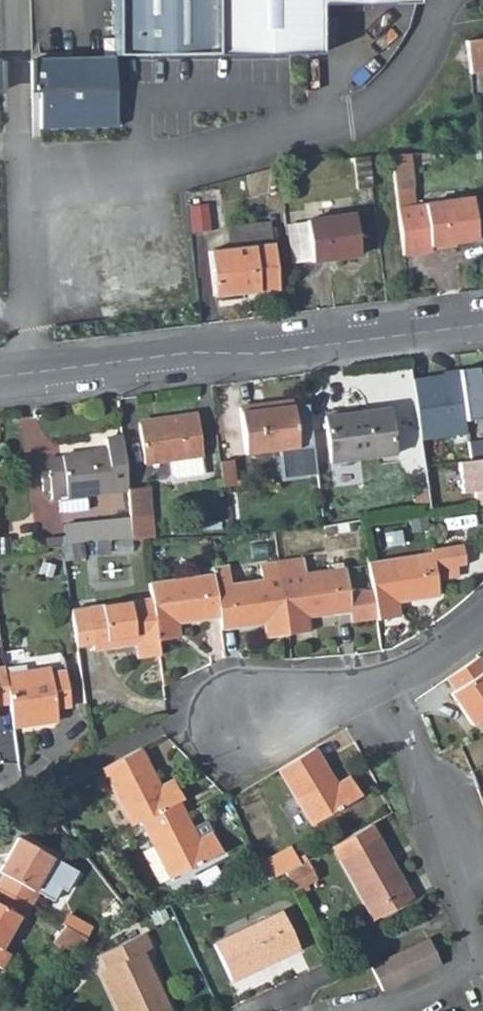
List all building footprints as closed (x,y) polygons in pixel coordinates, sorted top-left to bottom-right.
[(114,38),(114,56),(216,55),(322,54),(322,8),(419,4),(419,0),(113,0),(114,38)] [(116,87),(114,56),(114,38),(102,38),(102,58),(31,61),(32,89),(39,89),(40,128),(117,125),(116,87)] [(466,41),(471,75),(482,74),(482,39),(466,41)] [(416,192),(412,158),(391,160),(396,195),(416,192)] [(364,194),(373,192),(369,162),(360,163),(364,194)] [(359,194),(364,194),(360,163),(355,164),(359,194)] [(418,206),(416,192),(396,195),(397,208),(418,206)] [(418,206),(397,208),(404,259),(432,255),(432,248),(478,243),(472,203),(426,208),(426,205),(418,206)] [(206,210),(191,212),(193,235),(208,232),(206,210)] [(308,225),(314,264),(361,258),(356,218),(308,225)] [(229,228),(231,254),(273,249),(270,223),(229,228)] [(212,257),(217,301),(281,293),(276,248),(273,249),(231,254),(212,257)] [(423,439),(469,433),(467,420),(482,417),(482,372),(480,373),(479,366),(413,377),(423,439)] [(293,410),(292,405),(273,406),(273,410),(258,412),(257,408),(240,411),(245,458),(282,453),(285,481),(318,478),(310,408),(293,410)] [(328,421),(332,467),(395,459),(389,413),(328,421)] [(139,426),(143,463),(170,461),(171,475),(176,478),(203,476),(198,417),(166,420),(166,424),(139,426)] [(87,498),(127,495),(126,489),(121,437),(105,439),(106,450),(62,454),(62,458),(63,471),(48,472),(49,479),(42,480),(43,493),(51,492),(52,501),(61,500),(87,498)] [(459,460),(463,493),(476,492),(479,506),(482,506),(482,457),(459,460)] [(47,459),(48,472),(63,471),(62,458),(47,459)] [(231,464),(219,465),(222,491),(242,489),(242,483),(233,483),(231,464)] [(190,484),(190,493),(205,492),(204,483),(190,484)] [(150,487),(126,489),(127,495),(129,519),(131,543),(148,542),(154,542),(150,487)] [(419,512),(432,510),(430,491),(416,493),(419,512)] [(88,513),(87,498),(61,500),(61,516),(88,513)] [(65,526),(67,548),(109,544),(131,543),(129,519),(65,526)] [(436,556),(373,566),(378,599),(381,622),(382,623),(404,619),(402,605),(444,598),(441,583),(440,573),(462,569),(470,568),(466,546),(435,552),(436,556)] [(309,563),(282,567),(293,635),(314,632),(312,619),(354,613),(354,611),(353,603),(349,572),(348,572),(347,567),(337,568),(338,573),(311,577),(309,563)] [(271,638),(293,635),(282,567),(282,566),(263,568),(265,583),(234,587),(232,570),(218,572),(218,576),(224,619),(225,631),(270,625),(271,638)] [(462,569),(440,573),(441,583),(463,579),(462,569)] [(181,625),(224,619),(218,576),(153,585),(156,601),(161,641),(183,638),(181,625)] [(356,625),(381,622),(378,599),(360,601),(362,610),(354,611),(354,613),(356,625)] [(140,659),(163,656),(161,641),(156,601),(91,610),(76,612),(81,649),(95,648),(95,651),(138,645),(140,659)] [(360,601),(353,603),(354,611),(362,610),(360,601)] [(461,668),(452,672),(458,686),(453,689),(467,724),(482,717),(482,658),(461,668)] [(14,703),(10,675),(9,668),(0,670),(0,706),(14,703)] [(54,668),(10,675),(14,703),(18,728),(64,720),(62,711),(76,708),(70,672),(56,674),(54,668)] [(342,782),(320,744),(282,764),(316,822),(366,792),(356,775),(342,782)] [(164,785),(144,749),(105,770),(134,826),(143,821),(180,800),(186,796),(176,779),(164,785)] [(199,838),(180,800),(143,821),(157,851),(147,858),(167,886),(223,848),(211,830),(199,838)] [(385,838),(374,819),(334,839),(380,919),(419,895),(385,838)] [(293,839),(262,855),(271,873),(286,865),(302,857),(293,839)] [(0,892),(0,897),(32,912),(39,900),(34,897),(50,866),(17,848),(0,880),(0,883),(4,885),(0,892)] [(320,871),(310,853),(302,857),(286,865),(296,884),(320,871)] [(32,912),(0,897),(0,978),(4,980),(11,965),(0,958),(19,924),(24,927),(32,912)] [(218,945),(238,979),(303,944),(285,910),(218,945)] [(89,951),(95,941),(68,928),(54,948),(73,962),(89,951)] [(127,1010),(178,1010),(151,956),(160,951),(152,937),(109,958),(116,973),(110,976),(127,1010)] [(370,968),(382,992),(439,963),(429,940),(370,968)]
